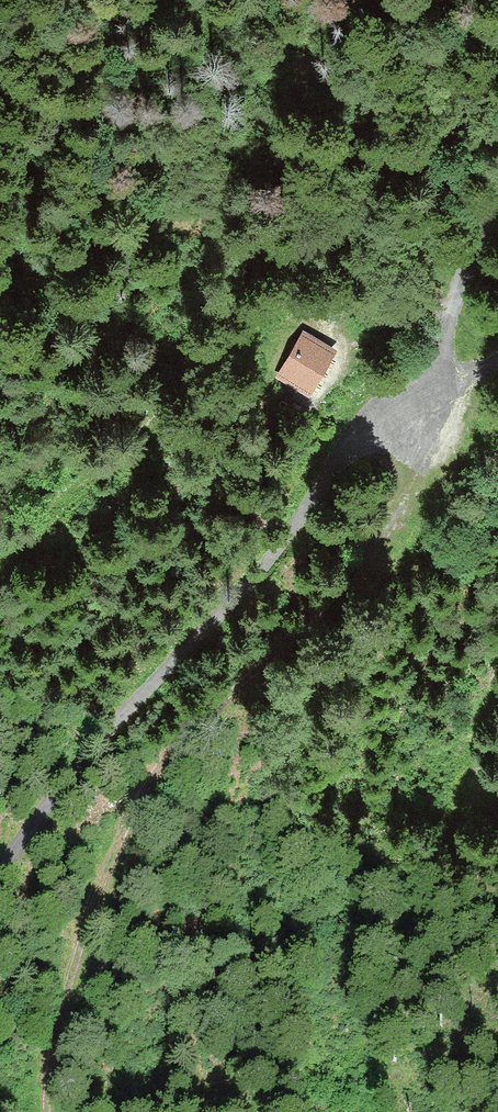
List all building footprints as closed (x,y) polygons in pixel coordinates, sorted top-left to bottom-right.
[(302,335),(291,329),(278,351),(288,357),(277,374),(304,390),(334,341),(308,325),(302,335)]
